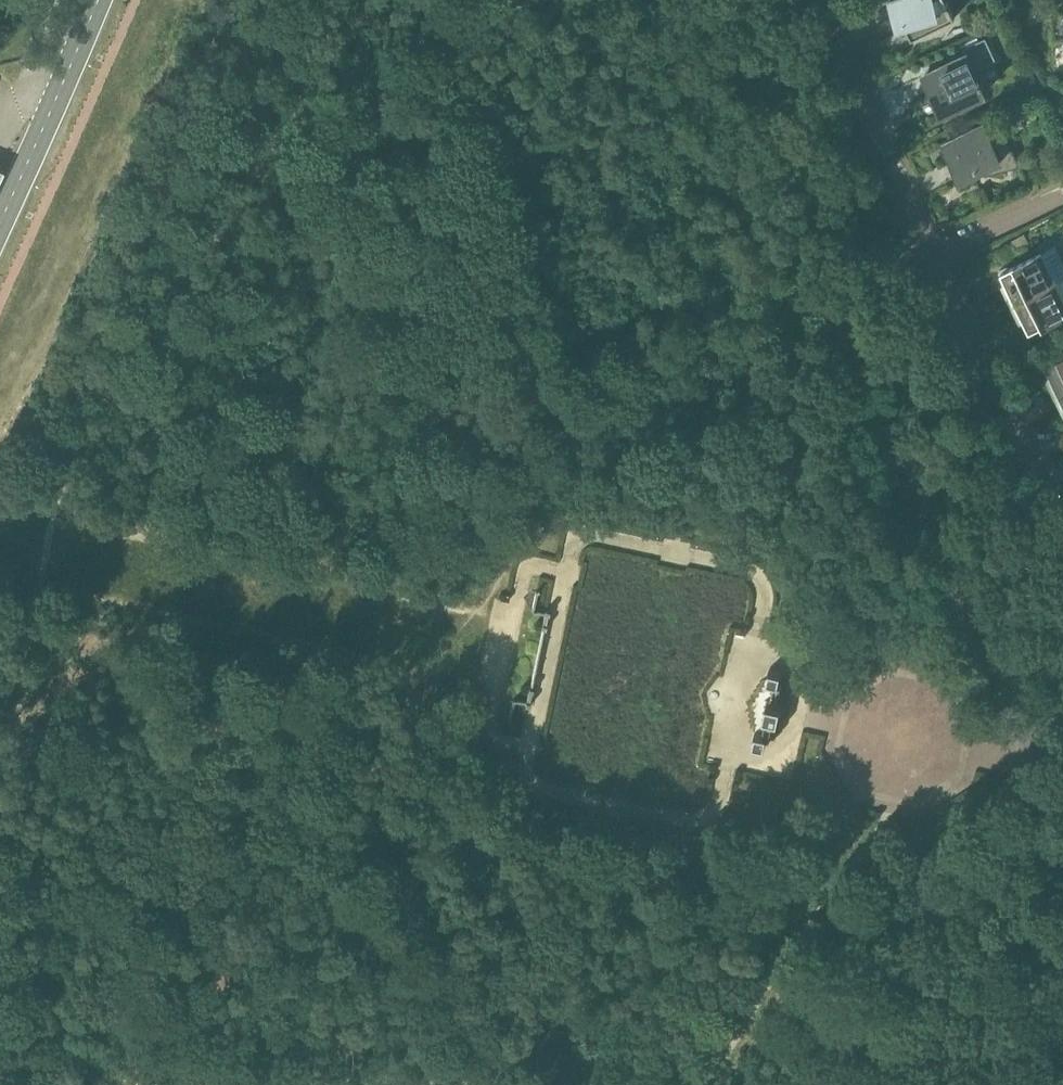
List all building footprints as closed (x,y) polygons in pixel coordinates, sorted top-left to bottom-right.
[(956,18),(947,0),(894,0),(913,38),(956,18)] [(1052,15),(1054,40),(1055,40),(1055,38),(1062,38),(1062,10),(1052,15)] [(963,48),(965,55),(924,74),(943,113),(986,93),(982,85),(985,84),(983,79),(980,81),(975,69),(996,59),(986,38),(963,48)] [(986,176),(1021,166),(1004,129),(988,133),(984,125),(945,144),(962,179),(983,169),(986,176)] [(1011,304),(1056,283),(1062,279),(1062,263),(1055,246),(1001,272),(1006,282),(1001,285),(1011,304)] [(1056,283),(1011,304),(1020,324),(1025,322),(1030,332),(1062,316),(1062,279),(1056,283)] [(1062,393),(1062,357),(1045,365),(1050,375),(1046,377),(1055,397),(1062,393)] [(1055,397),(1062,414),(1062,393),(1055,397)] [(510,719),(513,702),(524,704),(527,705),(528,700),(527,700),(529,690),(531,690),(531,687),(531,686),(530,686),(533,670),(536,670),(537,669),(534,668),(538,648),(541,648),(542,646),(538,646),(542,629),(544,629),(544,628),(544,625),(543,625),(545,615),(547,615),(548,610),(546,610),(544,609),(533,607),(537,591),(538,591),(539,589),(538,589),(536,589),(535,591),(531,608),(531,610),(543,612),(542,614),(544,614),(542,624),(540,624),(539,628),(541,629),(528,686),(527,685),(526,690),(528,690),(526,700),(524,699),(524,701),(512,699),(512,700),(508,719),(507,721),(510,721),(511,721),(511,719),(510,719)] [(788,706),(790,697),(786,696),(786,695),(788,684),(789,683),(781,681),(783,670),(770,667),(767,680),(774,682),(770,698),(767,698),(763,715),(766,716),(763,733),(755,731),(752,744),(766,747),(768,736),(776,738),(777,736),(779,726),(779,725),(784,726),(786,717),(788,706)]
